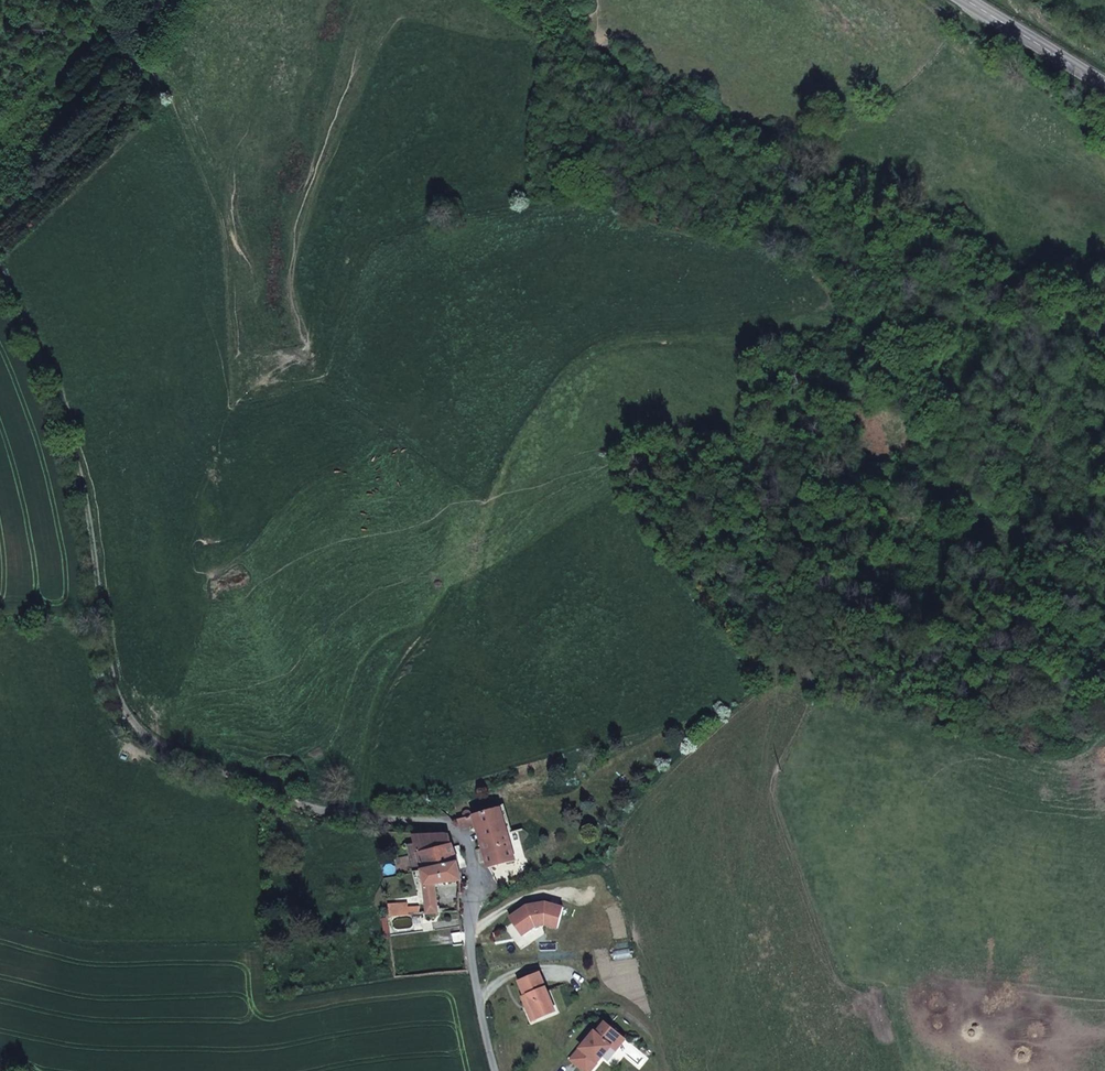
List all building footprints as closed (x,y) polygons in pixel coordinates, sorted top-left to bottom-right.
[(285,772),(285,764),(272,765),(274,773),(285,772)] [(513,833),(506,806),(502,807),(501,808),(508,834),(513,833)] [(508,834),(501,808),(472,815),(464,817),(458,819),(460,828),(477,824),(489,868),(498,866),(497,861),(505,858),(506,863),(515,861),(508,834)] [(449,835),(414,835),(416,843),(407,845),(411,859),(419,857),(422,870),(458,863),(452,844),(451,845),(449,835)] [(458,863),(422,870),(425,885),(427,914),(438,913),(436,884),(463,880),(458,863)] [(528,905),(510,917),(523,935),(536,926),(545,924),(558,928),(564,907),(546,902),(528,905)] [(408,903),(388,904),(389,917),(409,915),(420,914),(419,906),(408,907),(408,903)] [(538,1017),(556,1010),(540,972),(519,980),(525,995),(523,996),(527,1005),(532,1003),(538,1017)] [(532,1003),(527,1005),(533,1020),(538,1017),(532,1003)] [(572,1059),(586,1070),(590,1070),(612,1045),(617,1049),(626,1038),(606,1021),(597,1031),(596,1030),(572,1059)]
